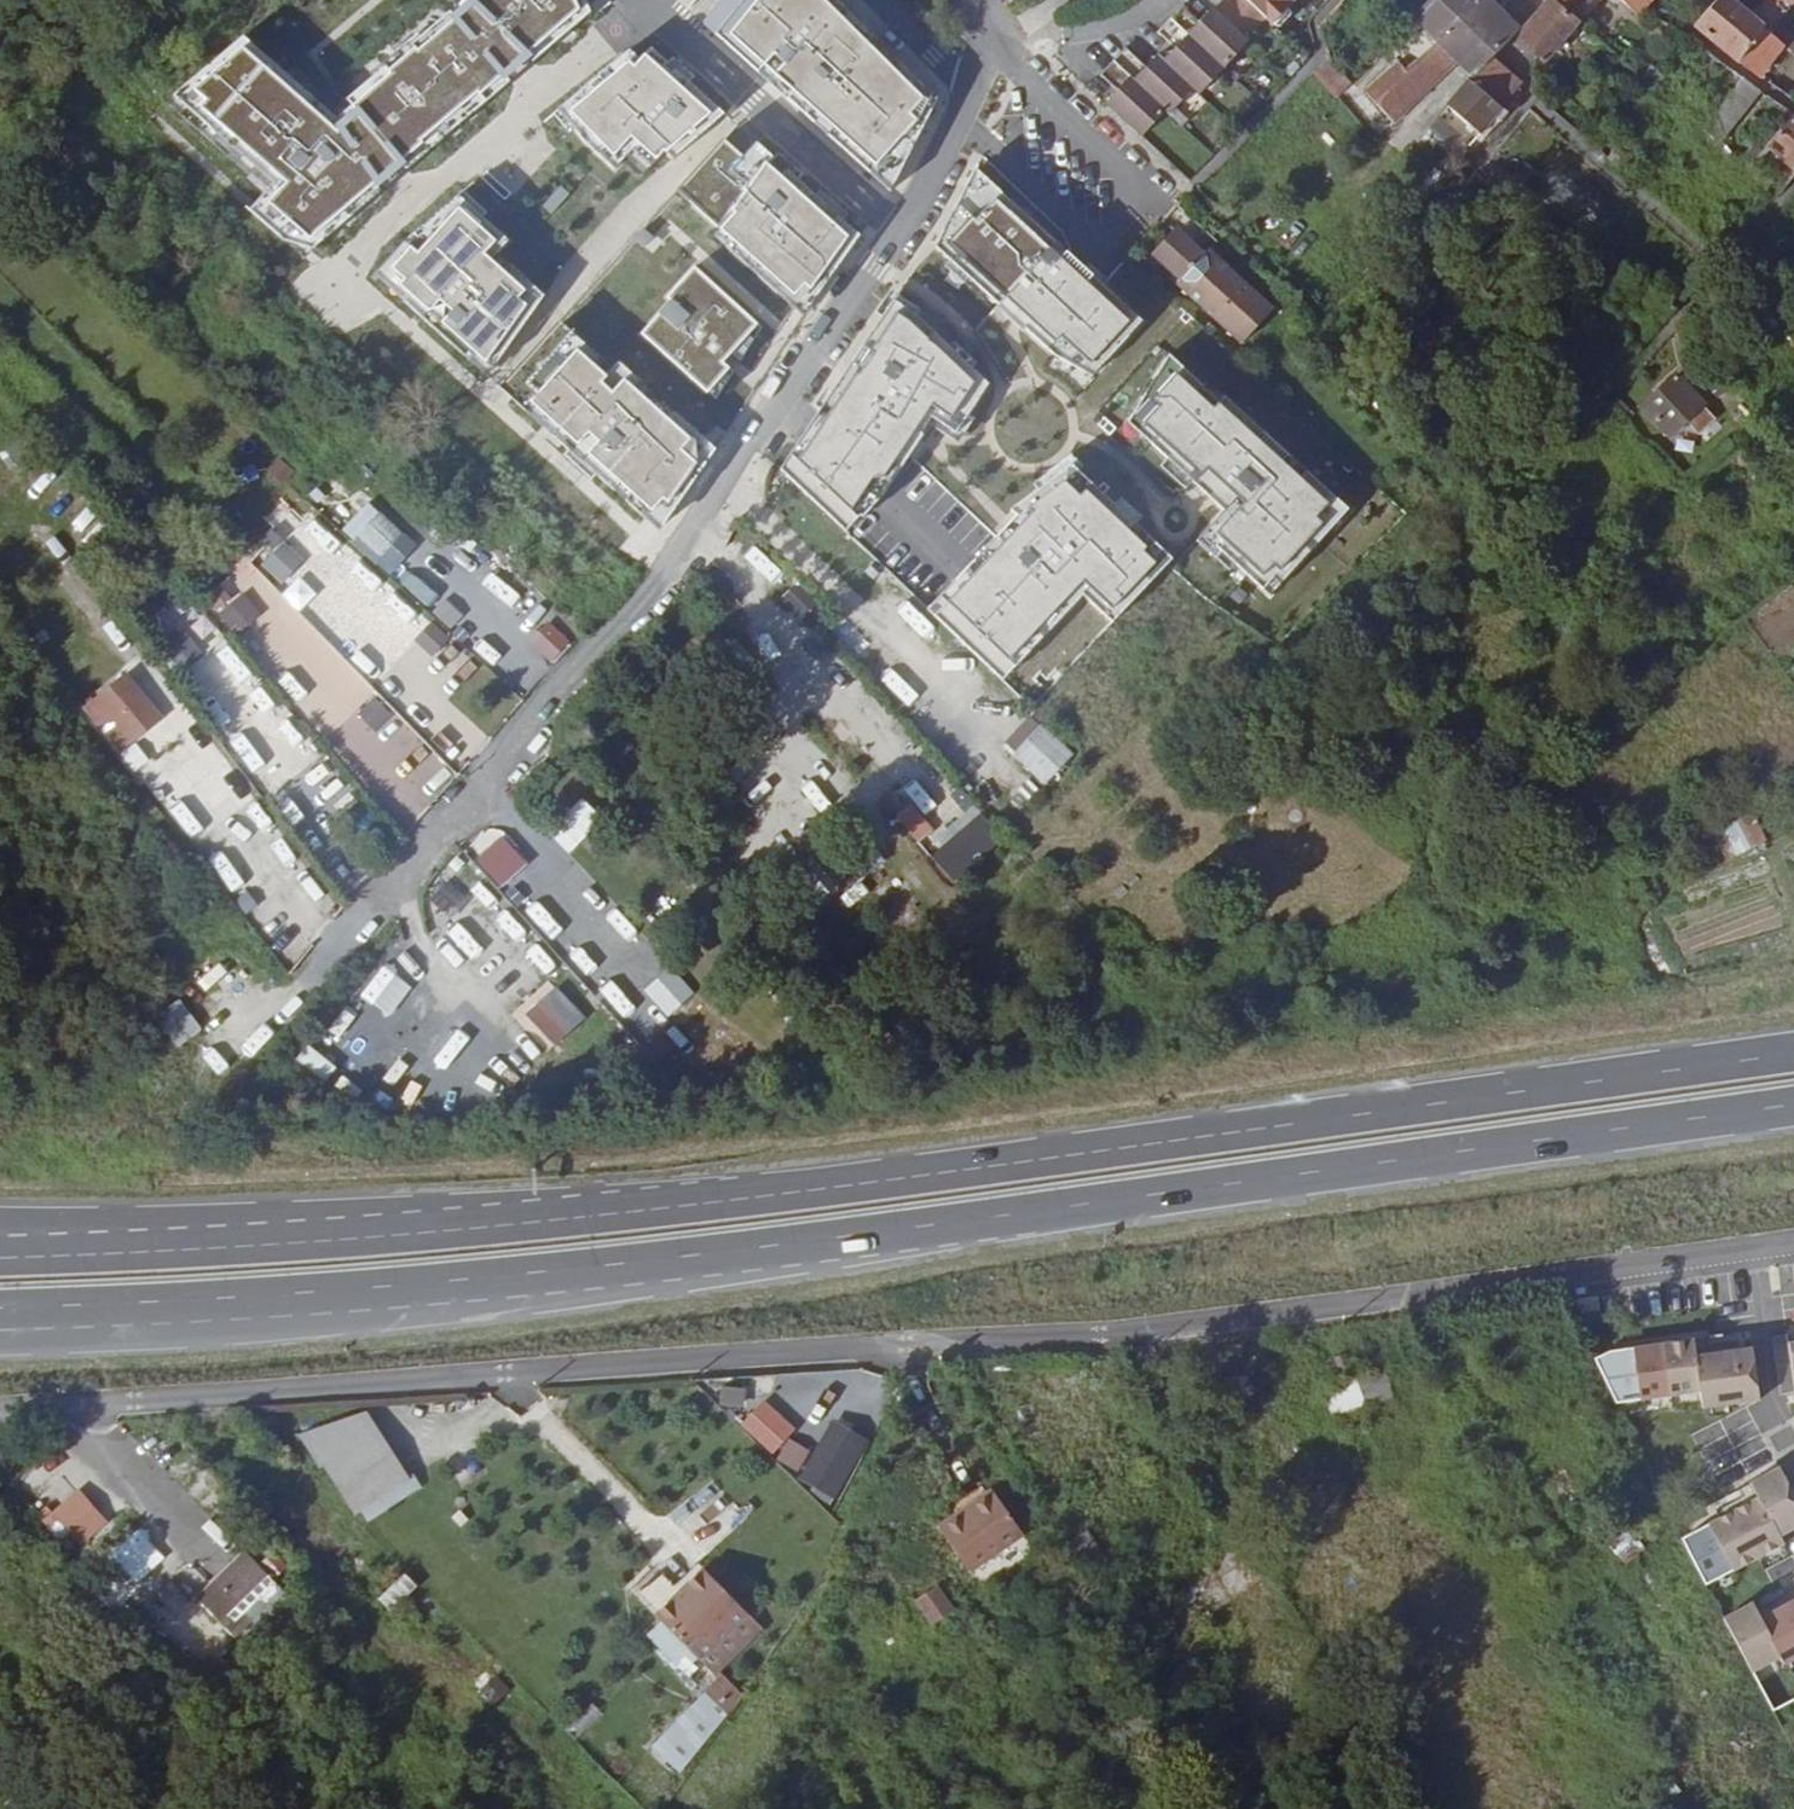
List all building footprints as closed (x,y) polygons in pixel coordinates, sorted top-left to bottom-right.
[(487,4),(525,54),(531,61),(588,12),(582,0),(483,0),(487,4)] [(891,193),(924,125),(922,124),(935,99),(923,88),(925,86),(870,32),(853,49),(831,28),(848,10),(838,0),(719,0),(702,21),(891,193)] [(1245,0),(1228,0),(1216,13),(1245,39),(1264,17),(1245,0)] [(1264,17),(1273,25),(1296,0),(1245,0),(1264,17)] [(1510,0),(1427,0),(1411,17),(1437,42),(1439,43),(1457,61),(1503,13),(1501,11),(1510,0)] [(1524,29),(1520,40),(1543,62),(1579,20),(1575,17),(1554,0),(1549,0),(1524,29)] [(1575,17),(1587,0),(1554,0),(1575,17)] [(1600,0),(1587,0),(1575,17),(1579,20),(1583,24),(1600,0)] [(1638,17),(1654,0),(1621,0),(1638,17)] [(1729,0),(1717,0),(1695,25),(1739,62),(1764,28),(1750,17),(1729,0)] [(1771,0),(1766,0),(1750,17),(1764,28),(1768,31),(1786,12),(1771,0)] [(1793,3),(1793,0),(1771,0),(1786,12),(1793,3)] [(525,54),(487,4),(472,18),(503,71),(525,54)] [(1216,13),(1212,10),(1200,23),(1183,7),(1170,21),(1225,68),(1225,67),(1248,42),(1245,39),(1216,13)] [(475,109),(508,80),(503,71),(472,18),(467,10),(406,62),(411,68),(391,86),(385,79),(356,103),(402,157),(409,164),(439,139),(435,133),(470,103),(475,109)] [(870,32),(848,10),(831,28),(853,49),(870,32)] [(1490,58),(1519,28),(1503,13),(1457,61),(1471,77),(1490,58)] [(1225,68),(1170,21),(1158,33),(1175,50),(1164,62),(1194,88),(1201,94),(1225,68)] [(1760,77),(1784,45),(1768,31),(1764,28),(1739,62),(1760,77)] [(1394,122),(1457,61),(1439,43),(1399,77),(1392,68),(1366,90),(1394,122)] [(377,183),(375,180),(327,121),(239,44),(176,98),(276,185),(267,195),(321,243),(354,211),(349,206),(377,183)] [(641,60),(629,51),(566,103),(573,110),(566,118),(587,143),(614,168),(632,149),(650,165),(667,148),(674,157),(716,120),(710,115),(716,108),(673,68),(667,75),(660,69),(666,62),(651,49),(641,60)] [(1164,62),(1158,57),(1147,69),(1125,50),(1112,63),(1166,110),(1170,113),(1194,88),(1164,62)] [(1351,83),(1329,58),(1315,72),(1337,97),(1351,83)] [(1503,107),(1522,84),(1490,58),(1471,77),(1447,104),(1452,109),(1481,135),(1503,107)] [(673,68),(666,62),(660,69),(667,75),(673,68)] [(1166,110),(1112,63),(1100,76),(1118,92),(1106,104),(1142,137),(1166,110)] [(1655,88),(1664,74),(1653,66),(1644,78),(1646,80),(1655,88)] [(1722,142),(1761,92),(1744,78),(1704,130),(1722,142)] [(1642,107),(1655,88),(1646,80),(1633,98),(1642,107)] [(402,157),(356,103),(327,121),(375,180),(402,157)] [(435,133),(439,139),(475,109),(470,103),(435,133)] [(573,110),(566,103),(559,112),(566,118),(573,110)] [(1450,125),(1452,109),(1447,104),(1427,127),(1439,137),(1450,125)] [(1768,125),(1779,133),(1793,116),(1793,113),(1785,106),(1768,125)] [(724,114),(716,108),(710,115),(716,120),(724,114)] [(1767,147),(1751,165),(1750,165),(1781,192),(1783,190),(1793,177),(1793,116),(1779,133),(1767,146),(1767,147)] [(768,166),(774,159),(756,144),(744,158),(724,141),(685,183),(695,194),(689,201),(721,229),(733,240),(727,247),(777,298),(779,295),(793,306),(808,291),(817,298),(855,245),(768,166)] [(1751,165),(1762,151),(1755,145),(1742,159),(1750,165),(1751,165)] [(768,166),(855,245),(860,237),(774,159),(768,166)] [(1144,323),(977,168),(931,245),(1058,357),(1096,381),(1144,323)] [(349,206),(354,211),(380,189),(377,183),(349,206)] [(695,194),(685,183),(679,189),(689,201),(695,194)] [(306,260),(321,243),(267,195),(252,212),(306,260)] [(497,252),(508,239),(482,215),(480,216),(457,195),(404,240),(410,246),(387,272),(409,292),(403,299),(452,343),(457,336),(493,366),(539,302),(525,289),(531,282),(509,263),(504,270),(491,258),(497,252)] [(727,247),(733,240),(721,229),(715,236),(727,247)] [(1204,255),(1176,230),(1154,254),(1181,279),(1204,255)] [(410,246),(404,240),(374,273),(403,299),(409,292),(387,272),(410,246)] [(1265,302),(1208,250),(1204,255),(1181,279),(1178,283),(1234,336),(1265,302)] [(509,263),(497,252),(491,258),(504,270),(509,263)] [(544,294),(531,282),(525,289),(539,302),(544,294)] [(659,348),(723,405),(744,382),(738,376),(772,338),(710,282),(684,310),(690,317),(659,348)] [(894,291),(781,469),(848,532),(927,424),(954,439),(990,385),(894,291)] [(1242,343),(1273,309),(1265,302),(1234,336),(1242,343)] [(553,328),(512,379),(524,389),(515,399),(647,517),(653,510),(667,522),(708,462),(694,449),(703,438),(674,412),(668,418),(633,386),(639,380),(619,362),(612,368),(606,375),(597,367),(603,360),(574,334),(568,341),(553,328)] [(457,336),(452,343),(487,373),(493,366),(457,336)] [(1349,509),(1167,354),(1130,422),(1223,510),(1202,538),(1270,602),(1349,509)] [(612,368),(603,360),(597,367),(606,375),(612,368)] [(1714,417),(1676,375),(1642,407),(1669,435),(1685,419),(1698,433),(1714,417)] [(674,412),(639,380),(633,386),(668,418),(674,412)] [(1735,398),(1722,383),(1710,394),(1723,409),(1735,398)] [(1176,561),(1072,455),(1035,492),(928,609),(1001,681),(1084,596),(1111,623),(1176,561)] [(375,564),(403,535),(368,502),(340,531),(375,564)] [(315,517),(300,527),(322,557),(337,546),(315,517)] [(271,529),(260,542),(273,553),(260,566),(282,587),(306,561),(271,529)] [(764,550),(752,559),(771,583),(783,573),(764,550)] [(380,580),(370,591),(398,616),(408,606),(380,580)] [(263,614),(246,592),(234,601),(222,586),(206,598),(235,635),(263,614)] [(843,616),(828,632),(859,659),(873,643),(843,616)] [(414,641),(435,658),(451,638),(429,621),(414,641)] [(553,662),(570,644),(547,624),(531,642),(553,662)] [(183,669),(203,653),(184,630),(164,646),(183,669)] [(81,710),(121,755),(165,716),(124,671),(81,710)] [(384,729),(393,706),(368,697),(359,721),(384,729)] [(311,698),(300,706),(317,728),(328,720),(311,698)] [(1029,714),(1002,745),(1048,786),(1076,755),(1029,714)] [(911,803),(894,817),(915,841),(932,827),(911,803)] [(975,807),(925,851),(954,883),(1004,840),(975,807)] [(1725,824),(1728,854),(1761,850),(1757,820),(1725,824)] [(502,836),(475,860),(501,888),(528,863),(502,836)] [(446,917),(469,900),(449,874),(426,892),(446,917)] [(508,912),(497,922),(519,945),(530,935),(508,912)] [(459,927),(450,940),(476,958),(485,945),(459,927)] [(539,944),(514,966),(533,987),(558,965),(539,944)] [(394,958),(367,986),(393,1010),(419,982),(394,958)] [(644,992),(668,1017),(695,991),(671,966),(644,992)] [(519,1020),(549,1053),(586,1020),(556,987),(519,1020)] [(358,1084),(379,1051),(348,1032),(327,1064),(358,1084)] [(1610,1351),(1594,1359),(1614,1403),(1699,1391),(1702,1408),(1758,1400),(1751,1348),(1698,1355),(1695,1339),(1610,1351)] [(1786,1340),(1793,1397),(1793,1339),(1786,1340)] [(1354,1378),(1324,1394),(1336,1416),(1366,1399),(1354,1378)] [(719,1401),(741,1404),(744,1387),(722,1383),(719,1401)] [(1741,1411),(1722,1424),(1733,1440),(1752,1427),(1741,1411)] [(324,1466),(378,1431),(367,1413),(301,1436),(322,1468),(324,1466)] [(757,1413),(747,1426),(772,1447),(783,1434),(757,1413)] [(409,1479),(378,1431),(324,1466),(355,1512),(409,1479)] [(790,1436),(774,1458),(795,1473),(810,1451),(790,1436)] [(847,1482),(861,1454),(836,1440),(822,1469),(847,1482)] [(29,1492),(58,1467),(49,1457),(20,1481),(29,1492)] [(1682,1538),(1707,1585),(1782,1545),(1777,1536),(1793,1527),(1793,1497),(1778,1466),(1749,1481),(1758,1498),(1682,1538)] [(79,1487),(44,1518),(73,1551),(108,1520),(79,1487)] [(970,1572),(1023,1535),(992,1491),(939,1527),(970,1572)] [(233,1541),(205,1512),(190,1526),(175,1511),(156,1529),(199,1573),(233,1541)] [(115,1551),(133,1574),(159,1554),(142,1531),(115,1551)] [(1116,1593),(1077,1537),(1065,1545),(1105,1600),(1116,1593)] [(232,1633),(279,1583),(242,1548),(195,1598),(232,1633)] [(751,1572),(767,1556),(760,1548),(744,1564),(751,1572)] [(159,1567),(134,1587),(172,1634),(197,1615),(159,1567)] [(699,1660),(748,1613),(704,1569),(656,1616),(699,1660)] [(389,1610),(417,1587),(405,1572),(377,1595),(389,1610)] [(656,1579),(640,1588),(649,1605),(666,1596),(656,1579)] [(912,1599),(930,1625),(955,1608),(938,1583),(912,1599)] [(1208,1626),(1186,1596),(1180,1601),(1186,1610),(1189,1608),(1204,1628),(1208,1626)] [(1725,1618),(1752,1670),(1779,1656),(1785,1666),(1793,1661),(1793,1600),(1760,1618),(1753,1604),(1725,1618)] [(721,1670),(763,1629),(748,1613),(699,1660),(716,1679),(722,1673),(721,1670)] [(1178,1633),(1169,1622),(1159,1629),(1167,1641),(1178,1633)] [(495,1671),(479,1680),(491,1701),(507,1691),(495,1671)] [(737,1689),(722,1673),(716,1679),(702,1692),(720,1709),(737,1689)] [(726,1716),(743,1695),(737,1689),(720,1709),(726,1716)]
